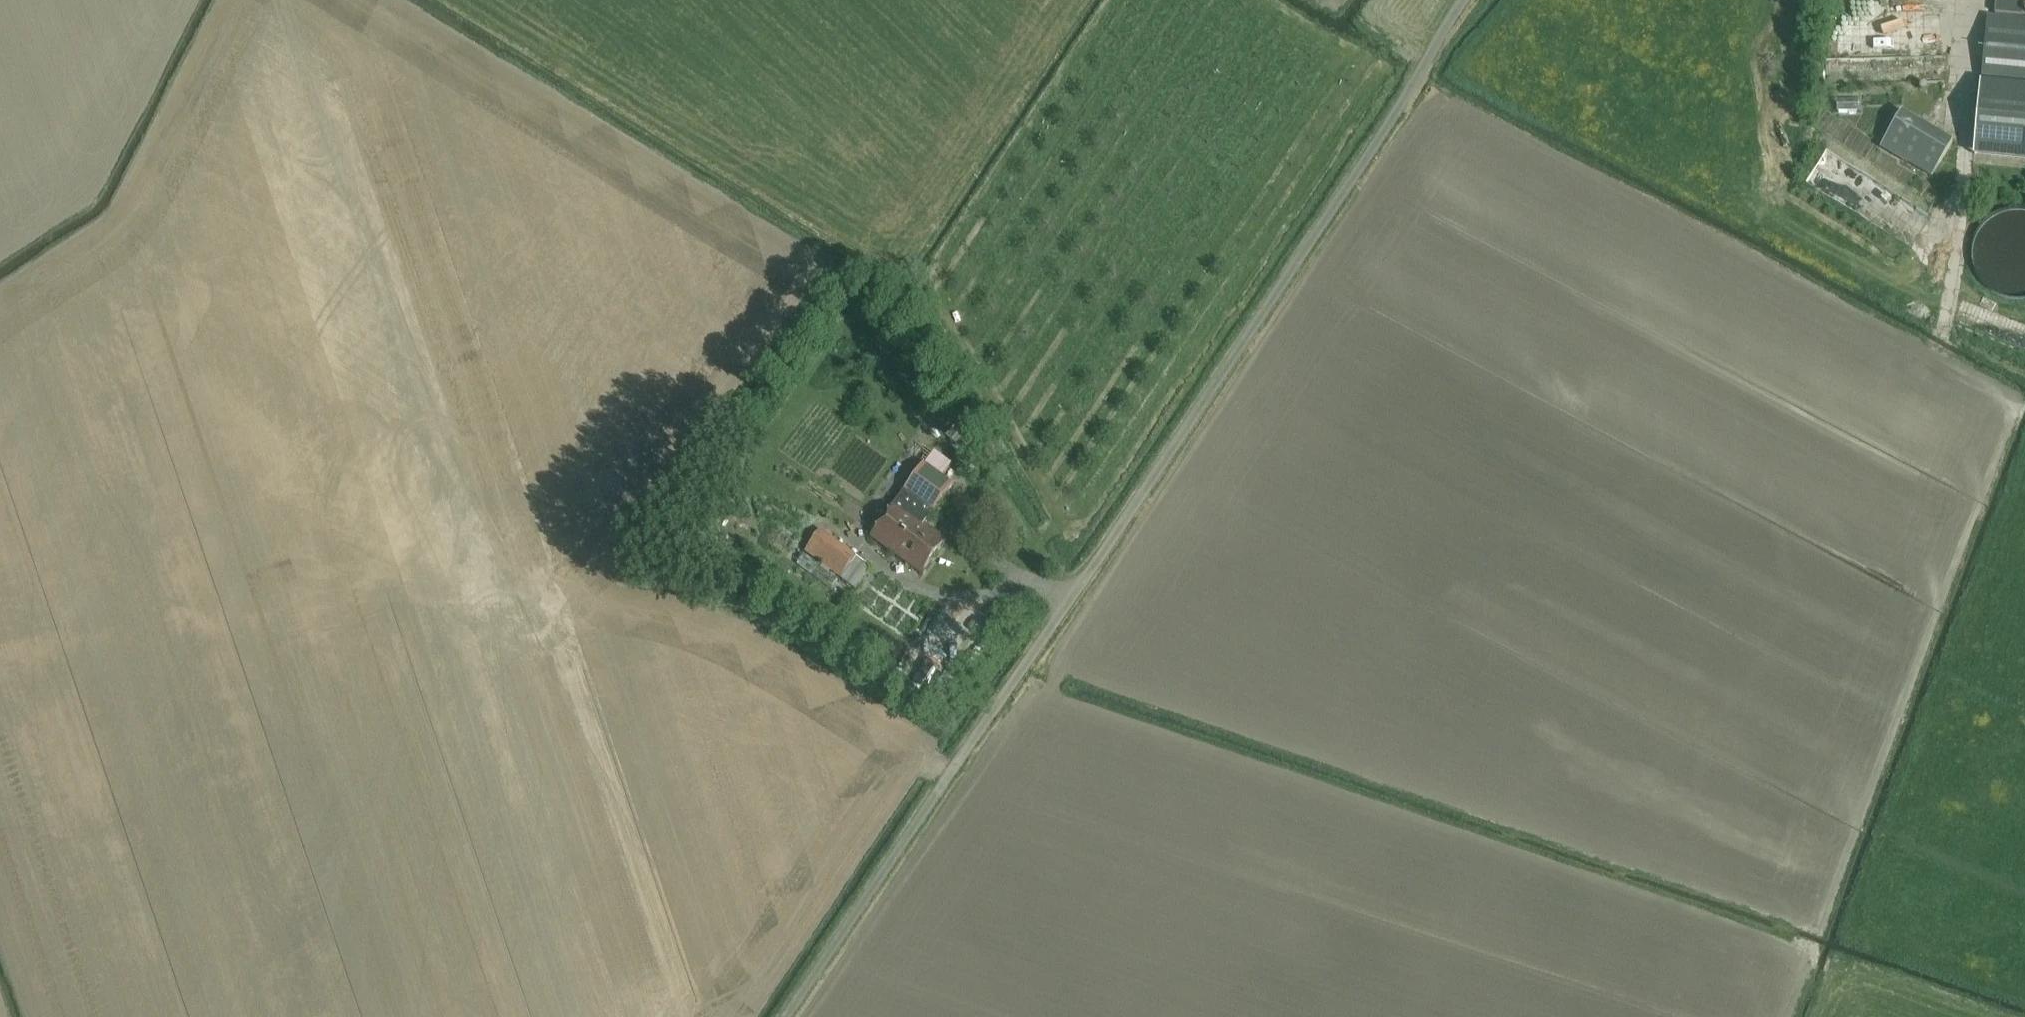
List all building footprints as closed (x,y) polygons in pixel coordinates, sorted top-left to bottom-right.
[(1994,13),(2022,16),(2024,0),(1996,0),(1994,13)] [(1987,16),(1974,153),(2024,158),(2024,19),(1987,16)] [(1940,54),(1940,23),(1833,20),(1833,52),(1940,54)] [(1822,56),(1823,77),(1868,76),(1868,64),(1853,64),(1852,58),(1895,57),(1895,63),(1898,63),(1898,55),(1822,56)] [(1954,145),(1903,114),(1882,149),(1933,179),(1954,145)] [(1907,206),(1832,161),(1825,171),(1845,183),(1838,196),(1907,237),(1914,225),(1901,217),(1907,206)] [(1930,241),(1940,230),(1926,218),(1905,242),(1926,260),(1937,247),(1930,241)] [(924,569),(946,539),(924,523),(952,484),(923,463),(870,536),(923,575),(926,571),(924,569)] [(750,481),(733,484),(735,495),(752,493),(750,481)] [(871,568),(820,530),(805,551),(855,588),(871,568)]
